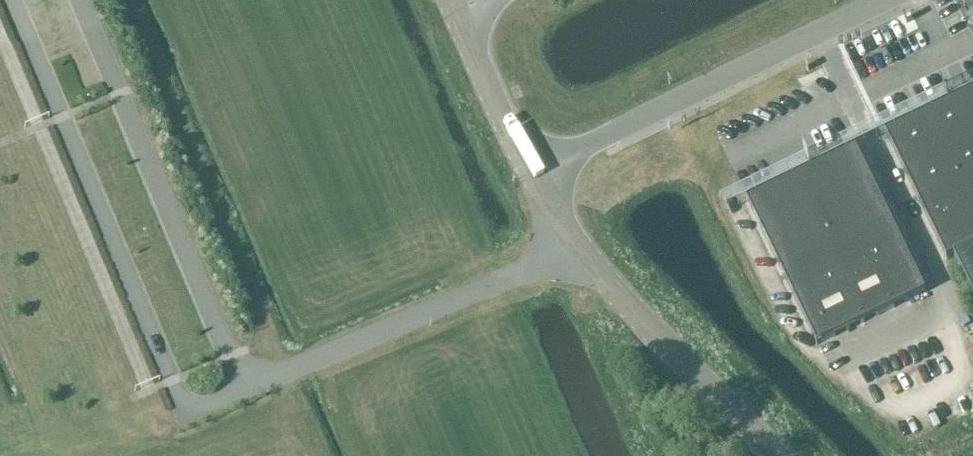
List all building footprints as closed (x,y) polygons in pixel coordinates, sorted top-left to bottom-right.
[(886,135),(947,261),(955,258),(972,296),(972,92),(886,135)] [(926,294),(856,149),(747,202),(817,346),(926,294)] [(661,416),(669,408),(655,395),(648,402),(661,416)]
